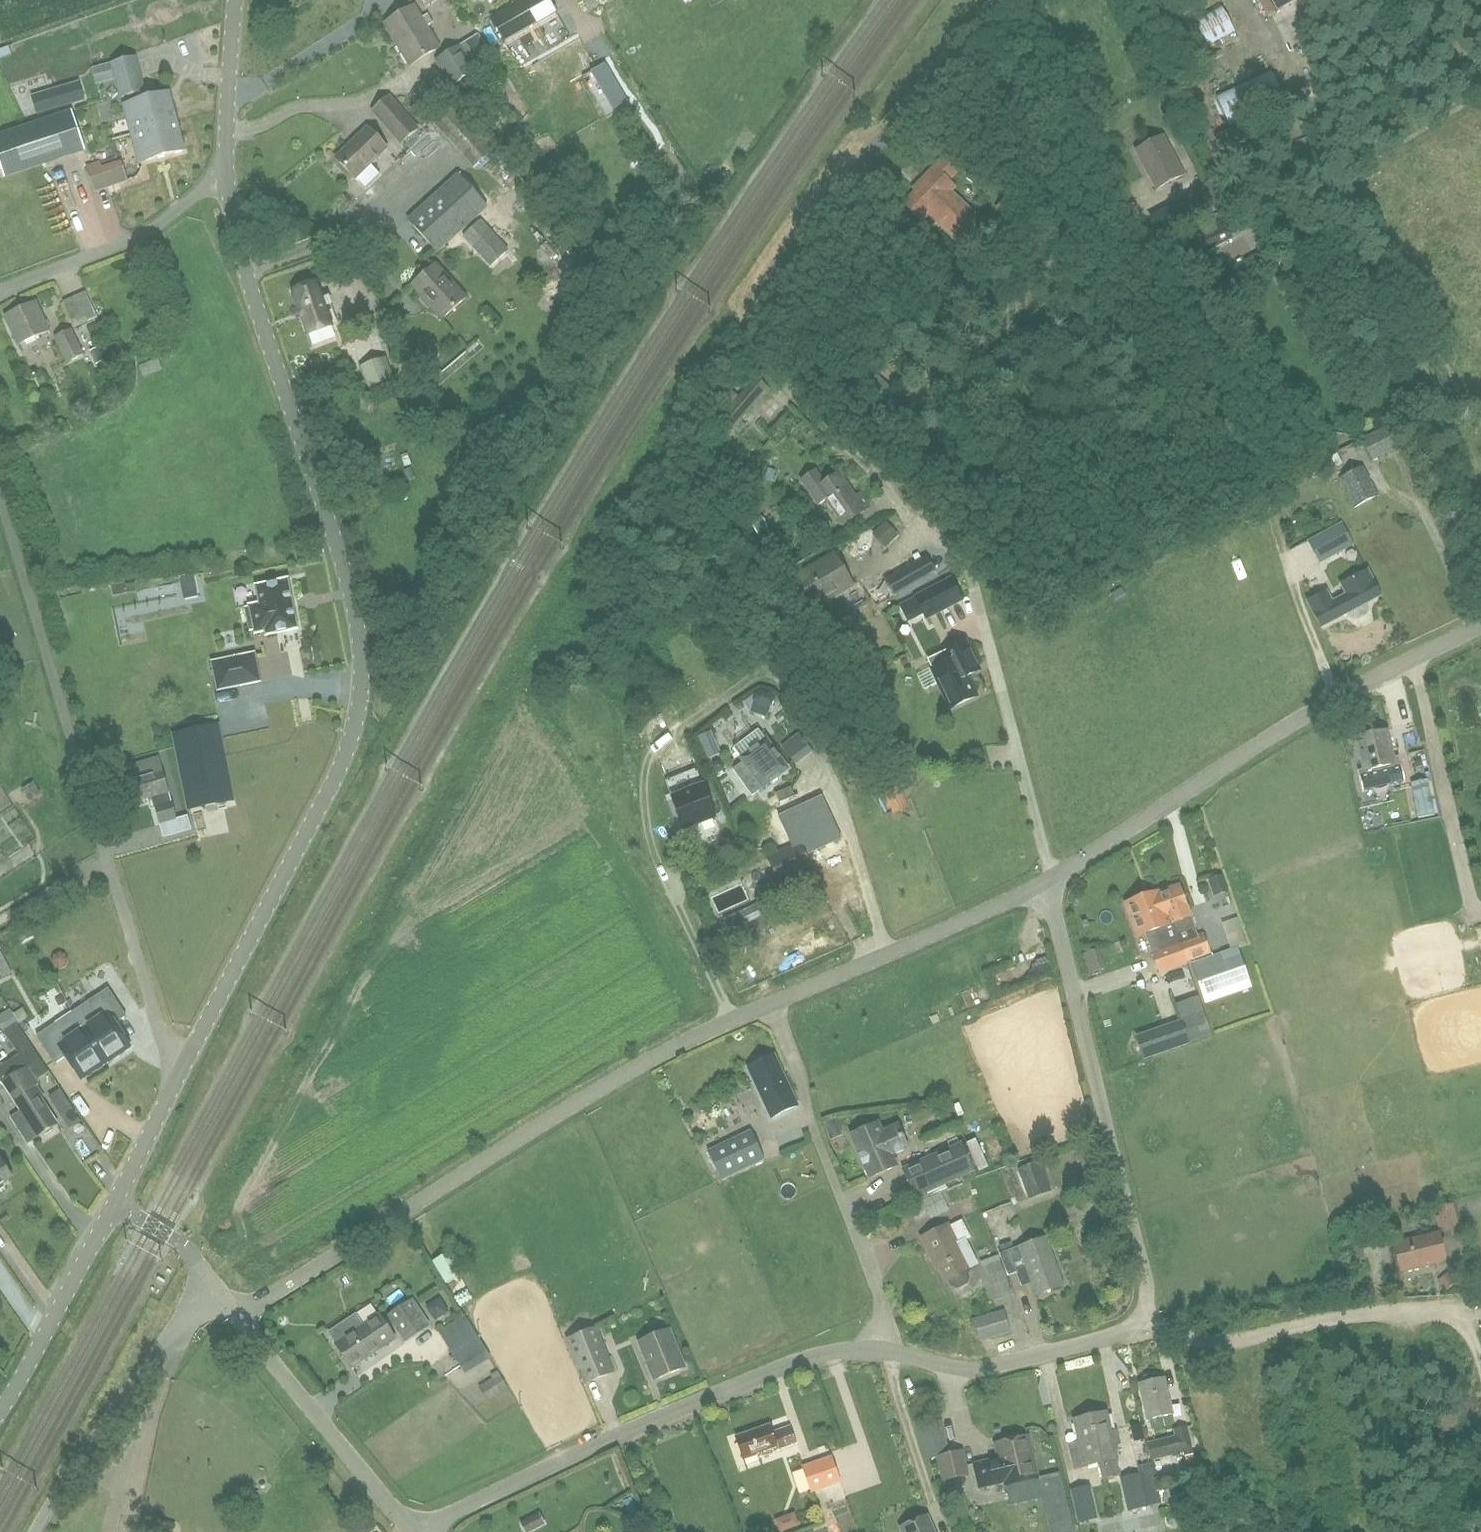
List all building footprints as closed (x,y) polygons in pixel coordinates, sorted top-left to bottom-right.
[(550,0),(521,0),(491,17),(501,35),(486,43),(490,51),(558,14),(550,0)] [(1278,11),(1298,0),(1272,0),(1278,11)] [(1221,3),(1178,26),(1193,52),(1235,30),(1221,3)] [(414,6),(385,23),(410,64),(439,47),(414,6)] [(479,33),(434,60),(451,87),(469,76),(468,74),(476,69),(475,67),(490,52),(479,33)] [(135,57),(113,63),(91,69),(96,84),(117,78),(122,96),(144,91),(135,57)] [(589,72),(611,109),(612,110),(627,101),(604,63),(589,72)] [(1285,100),(1271,70),(1216,96),(1230,126),(1285,100)] [(85,99),(79,81),(31,95),(36,114),(61,107),(85,99)] [(132,133),(176,121),(168,92),(130,102),(133,114),(127,116),(132,133)] [(370,111),(401,145),(420,129),(390,94),(370,111)] [(432,122),(473,167),(496,147),(454,101),(432,122)] [(0,140),(0,165),(2,172),(43,160),(44,164),(84,153),(73,113),(33,126),(35,130),(0,140)] [(184,150),(176,121),(132,133),(136,150),(142,149),(145,160),(184,150)] [(367,127),(336,157),(355,177),(356,177),(366,187),(380,173),(370,163),(387,147),(367,127)] [(1136,150),(1156,188),(1184,174),(1163,135),(1136,150)] [(921,185),(904,203),(922,221),(929,214),(961,245),(983,221),(952,190),(955,187),(949,180),(960,169),(945,154),(918,182),(921,185)] [(129,180),(122,160),(102,166),(101,161),(86,166),(95,192),(129,180)] [(407,219),(437,252),(488,206),(458,173),(407,219)] [(533,220),(545,210),(538,201),(526,211),(533,220)] [(476,250),(494,234),(480,219),(463,235),(476,250)] [(1224,220),(1210,227),(1187,240),(1196,257),(1233,238),(1224,220)] [(466,297),(436,263),(412,285),(441,318),(466,297)] [(293,290),(308,334),(332,325),(316,281),(293,290)] [(97,317),(86,292),(63,302),(75,327),(97,317)] [(36,301),(5,315),(18,344),(49,330),(36,301)] [(84,354),(72,328),(55,336),(66,361),(84,354)] [(105,360),(99,347),(90,350),(96,364),(105,360)] [(158,357),(139,365),(144,376),(163,368),(161,363),(164,362),(162,356),(158,358),(158,357)] [(395,379),(387,356),(359,366),(367,388),(395,379)] [(702,439),(715,450),(753,406),(740,395),(702,439)] [(1373,460),(1403,445),(1392,423),(1361,438),(1373,460)] [(1339,477),(1354,507),(1379,495),(1363,465),(1339,477)] [(838,528),(843,525),(865,509),(856,496),(852,499),(835,475),(820,485),(811,473),(797,483),(813,507),(820,502),(838,528)] [(886,519),(873,532),(885,545),(898,532),(886,519)] [(1320,563),(1354,544),(1341,521),(1307,540),(1320,563)] [(796,575),(814,607),(853,585),(835,553),(796,575)] [(195,584),(209,583),(207,563),(193,564),(195,584)] [(894,596),(922,579),(913,563),(885,580),(894,596)] [(1369,607),(1366,602),(1381,594),(1367,569),(1341,583),(1346,594),(1332,601),(1327,590),(1307,600),(1321,626),(1348,612),(1350,617),(1354,619),(1358,619),(1366,614),(1368,611),(1369,607)] [(962,599),(951,578),(915,596),(926,618),(962,599)] [(266,629),(267,634),(298,628),(288,579),(257,586),(261,603),(250,606),(255,632),(266,629)] [(950,708),(977,695),(968,678),(983,671),(968,638),(942,651),(943,652),(928,659),(932,669),(950,708)] [(219,688),(260,680),(255,653),(213,661),(219,688)] [(772,703),(774,697),(771,691),(764,689),(762,688),(756,691),(744,701),(750,710),(768,715),(772,703)] [(218,755),(212,727),(176,734),(191,807),(231,799),(222,754),(218,755)] [(743,761),(733,768),(752,794),(788,768),(766,738),(759,728),(733,748),(740,758),(743,761)] [(1387,731),(1357,738),(1364,770),(1358,771),(1363,790),(1405,780),(1400,761),(1394,763),(1387,731)] [(160,825),(176,821),(170,800),(169,801),(166,793),(168,792),(159,759),(131,767),(134,777),(123,780),(129,803),(147,798),(149,808),(154,806),(160,825)] [(716,771),(721,771),(724,768),(724,764),(721,761),(717,760),(714,763),(713,767),(716,771)] [(1435,815),(1428,778),(1411,781),(1418,818),(1435,815)] [(910,808),(900,785),(897,786),(894,780),(880,787),(882,793),(884,792),(894,815),(910,808)] [(672,796),(684,828),(715,817),(703,784),(672,796)] [(840,837),(820,794),(776,814),(791,845),(799,842),(806,858),(840,837)] [(187,816),(177,819),(178,820),(181,833),(191,830),(187,816)] [(791,845),(768,856),(780,883),(811,869),(806,858),(799,842),(791,845)] [(728,899),(760,883),(752,867),(720,883),(728,899)] [(1223,874),(1210,878),(1215,893),(1228,889),(1223,874)] [(1168,907),(1187,961),(1211,953),(1204,933),(1198,935),(1191,916),(1191,917),(1187,905),(1179,884),(1149,895),(1155,912),(1168,907)] [(1149,895),(1148,893),(1127,901),(1139,935),(1146,933),(1159,971),(1160,971),(1166,988),(1180,983),(1192,979),(1186,961),(1187,961),(1168,907),(1155,912),(1149,895)] [(1235,937),(1250,934),(1244,900),(1229,903),(1235,937)] [(726,933),(731,944),(768,926),(764,915),(726,933)] [(21,941),(32,934),(26,924),(15,931),(21,941)] [(1191,963),(1205,1003),(1253,986),(1238,946),(1191,963)] [(109,991),(90,1004),(96,1014),(80,1025),(106,1065),(130,1049),(116,1026),(127,1019),(109,991)] [(36,1080),(50,1071),(19,1020),(4,1030),(19,1054),(0,1066),(0,1077),(3,1083),(37,1136),(58,1123),(34,1086),(38,1083),(36,1080)] [(1183,1022),(1137,1038),(1145,1059),(1190,1043),(1183,1022)] [(106,1065),(80,1025),(63,1035),(57,1025),(37,1038),(55,1066),(66,1058),(81,1081),(106,1065)] [(761,1061),(748,1067),(760,1092),(765,1102),(772,1117),(798,1105),(791,1090),(785,1078),(774,1055),(761,1061)] [(60,1088),(48,1096),(69,1128),(81,1120),(60,1088)] [(835,1118),(823,1123),(830,1138),(842,1133),(835,1118)] [(892,1155),(908,1148),(898,1125),(882,1132),(878,1122),(852,1134),(870,1177),(897,1166),(892,1155)] [(751,1130),(707,1151),(721,1180),(764,1159),(751,1130)] [(921,1200),(947,1187),(945,1183),(975,1170),(962,1142),(903,1168),(916,1198),(919,1196),(921,1200)] [(13,1177),(1,1157),(0,1158),(0,1185),(13,1177)] [(1018,1169),(1029,1200),(1052,1191),(1041,1160),(1018,1169)] [(986,1184),(971,1191),(976,1201),(990,1194),(986,1184)] [(1071,1198),(1075,1210),(1088,1205),(1084,1193),(1071,1198)] [(1023,1195),(998,1197),(999,1215),(1024,1214),(1023,1195)] [(1445,1237),(1462,1233),(1454,1202),(1437,1206),(1445,1237)] [(1426,1211),(1419,1213),(1420,1221),(1428,1219),(1426,1211)] [(1401,1271),(1446,1260),(1439,1232),(1394,1243),(1401,1271)] [(938,1235),(901,1248),(912,1280),(920,1277),(919,1276),(949,1265),(938,1235)] [(1000,1254),(996,1256),(1004,1277),(1006,1276),(1016,1272),(1022,1287),(1032,1283),(1037,1294),(1063,1285),(1045,1237),(1019,1247),(1019,1246),(1014,1248),(1011,1240),(999,1245),(1002,1252),(999,1253),(1000,1254)] [(465,1272),(451,1249),(433,1261),(447,1283),(465,1272)] [(1004,1277),(996,1256),(980,1261),(995,1300),(1013,1294),(1006,1276),(1004,1277)] [(949,1265),(919,1276),(920,1277),(933,1313),(963,1302),(949,1265)] [(1447,1289),(1449,1287),(1457,1280),(1450,1273),(1440,1281),(1445,1287),(1447,1289)] [(413,1297),(386,1315),(400,1335),(427,1317),(413,1297)] [(973,1319),(979,1341),(1012,1331),(1004,1309),(973,1319)] [(356,1314),(328,1332),(336,1343),(351,1367),(381,1348),(380,1347),(394,1339),(378,1315),(363,1325),(356,1314)] [(465,1315),(439,1331),(460,1366),(461,1367),(488,1350),(466,1315),(465,1315)] [(649,1379),(680,1365),(663,1326),(632,1340),(649,1379)] [(614,1374),(597,1331),(567,1342),(584,1386),(614,1374)] [(509,1390),(498,1371),(491,1375),(492,1378),(479,1386),(487,1400),(501,1392),(502,1394),(509,1390)] [(1143,1380),(1143,1382),(1139,1383),(1147,1419),(1173,1413),(1165,1378),(1160,1379),(1160,1376),(1155,1373),(1146,1375),(1143,1380)] [(952,1406),(929,1415),(940,1442),(962,1434),(952,1406)] [(1074,1468),(1099,1462),(1103,1480),(1121,1476),(1117,1458),(1118,1458),(1114,1444),(1119,1443),(1116,1430),(1111,1431),(1107,1412),(1074,1420),(1079,1443),(1069,1446),(1074,1468)] [(735,1437),(743,1459),(757,1454),(758,1457),(797,1444),(790,1426),(773,1432),(770,1425),(735,1437)] [(1192,1449),(1187,1425),(1173,1428),(1175,1436),(1147,1442),(1150,1459),(1176,1454),(1176,1453),(1184,1451),(1192,1449)] [(1026,1435),(994,1443),(998,1458),(973,1464),(979,1489),(1004,1483),(1005,1485),(1037,1477),(1026,1435)] [(1192,1449),(1184,1451),(1186,1464),(1195,1462),(1192,1449)] [(962,1451),(938,1457),(943,1480),(967,1475),(962,1451)] [(812,1493),(842,1482),(832,1455),(802,1466),(812,1493)] [(1128,1511),(1159,1503),(1152,1474),(1141,1477),(1140,1473),(1119,1478),(1128,1511)] [(960,1492),(956,1477),(943,1480),(947,1495),(960,1492)] [(1099,1518),(1091,1485),(1071,1490),(1079,1523),(1099,1518)] [(804,1501),(785,1506),(788,1520),(808,1515),(804,1501)] [(928,1515),(898,1528),(900,1531),(935,1531),(928,1515)] [(810,1520),(782,1530),(782,1531),(814,1531),(810,1520)]
